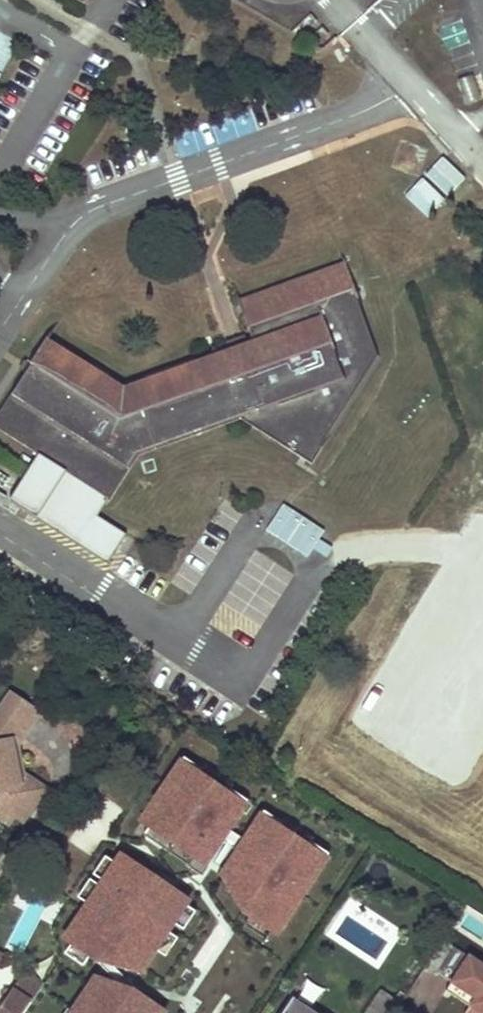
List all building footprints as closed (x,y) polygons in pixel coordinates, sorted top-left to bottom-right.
[(322,51),(312,45),(310,49),(320,55),(322,51)] [(46,341),(0,414),(0,434),(108,501),(136,458),(241,421),(310,466),(378,359),(345,264),(238,303),(252,341),(246,343),(227,351),(198,361),(145,380),(122,388),(107,379),(90,368),(46,341)] [(223,342),(227,351),(246,343),(243,335),(223,342)] [(143,376),(145,380),(198,361),(196,357),(143,376)] [(93,363),(90,368),(107,379),(110,374),(93,363)] [(0,470),(0,482),(4,484),(9,475),(0,470)] [(280,505),(264,536),(309,558),(324,528),(280,505)] [(367,743),(425,775),(480,676),(482,674),(482,534),(367,743)] [(0,706),(0,820),(7,824),(13,815),(22,821),(43,789),(21,774),(15,770),(13,758),(8,759),(7,751),(16,749),(14,741),(19,740),(37,714),(7,694),(0,706)] [(16,749),(7,751),(8,759),(13,758),(15,770),(21,774),(16,749)] [(242,804),(182,764),(143,824),(203,863),(242,804)] [(324,859),(260,818),(220,879),(242,916),(273,936),(324,859)] [(190,900),(122,855),(65,940),(99,963),(141,973),(190,900)] [(456,948),(438,975),(454,985),(477,1001),(473,1007),(469,1012),(482,1012),(482,967),(456,948)] [(0,1011),(0,1012),(24,1012),(29,1005),(43,985),(37,980),(33,985),(22,977),(0,1011)] [(96,979),(73,1012),(162,1012),(163,1012),(134,993),(96,979)] [(477,1001),(454,985),(449,992),(473,1007),(477,1001)] [(366,1012),(394,1012),(398,1006),(379,994),(366,1012)] [(282,1012),(314,1012),(292,999),(282,1012)]
